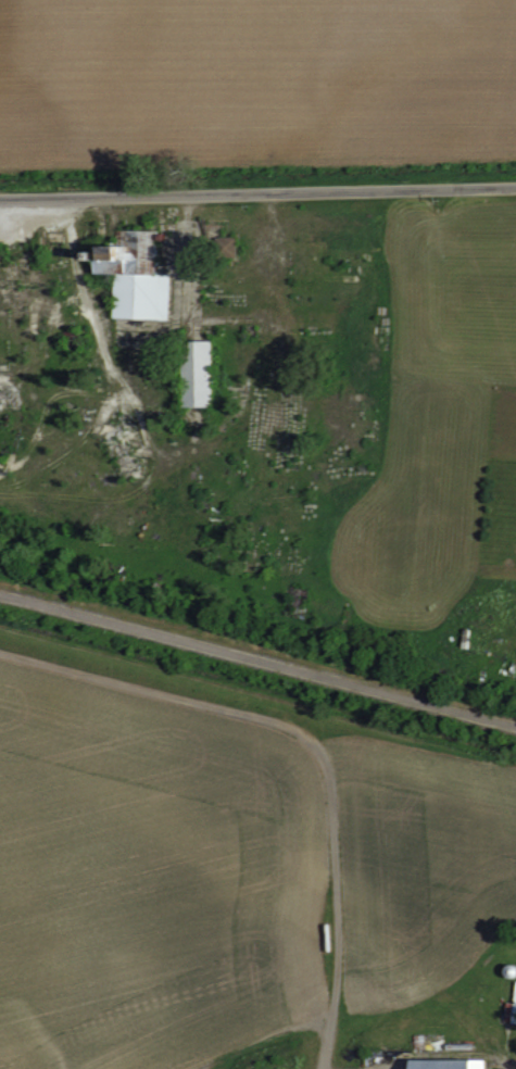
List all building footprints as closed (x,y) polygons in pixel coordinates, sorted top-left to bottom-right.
[(113,274),(111,318),(167,320),(168,274),(154,274),(156,231),(120,229),(119,247),(92,245),(91,273),(113,274)] [(236,237),(217,237),(218,257),(236,257),(236,237)] [(181,407),(211,407),(211,341),(181,341),(181,407)] [(514,980),(512,1001),(505,1001),(503,1021),(515,1023),(515,980),(514,980)] [(483,1058),(407,1057),(407,1068),(483,1068),(483,1058)]
